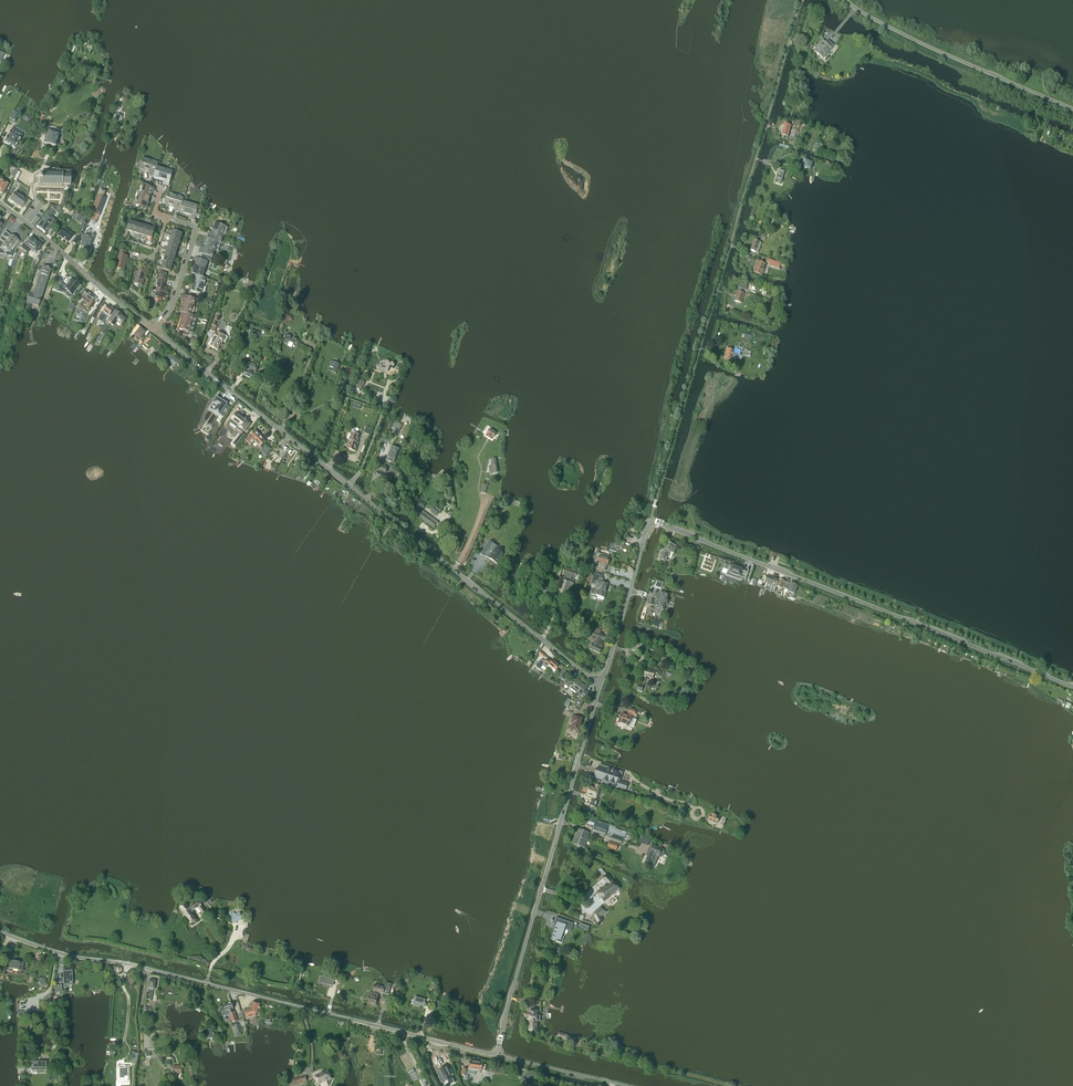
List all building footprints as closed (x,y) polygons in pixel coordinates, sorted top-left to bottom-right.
[(834,46),(827,40),(825,43),(822,41),(814,51),(822,58),(825,55),(826,56),(834,46)] [(787,140),(791,126),(784,124),(781,135),(783,136),(782,139),(787,140)] [(47,132),(44,144),(56,147),(59,135),(60,131),(55,129),(54,133),(55,133),(55,134),(47,132)] [(5,140),(4,142),(15,149),(16,146),(16,147),(17,146),(16,146),(19,141),(20,141),(20,140),(22,135),(16,131),(14,134),(10,132),(9,134),(8,135),(9,135),(6,139),(5,139),(5,140)] [(157,167),(158,163),(142,158),(139,169),(151,173),(150,176),(154,177),(157,167)] [(810,170),(812,162),(804,160),(802,167),(810,170)] [(14,178),(19,169),(12,165),(10,169),(13,171),(11,176),(14,178)] [(169,185),(173,172),(157,167),(154,177),(153,177),(166,181),(165,184),(169,185)] [(781,183),(784,172),(779,170),(775,181),(781,183)] [(39,174),(39,186),(62,186),(62,185),(70,186),(71,171),(56,171),(56,175),(39,174)] [(151,193),(153,193),(154,189),(144,186),(141,194),(139,193),(135,205),(141,206),(141,205),(146,207),(148,203),(151,193)] [(176,211),(179,212),(183,202),(184,198),(168,193),(169,191),(168,191),(164,194),(162,199),(166,200),(165,204),(177,208),(176,211)] [(27,201),(15,193),(10,200),(22,208),(23,206),(26,208),(31,202),(28,200),(27,201)] [(98,217),(105,198),(98,195),(91,214),(98,217)] [(199,218),(202,208),(198,207),(183,202),(179,212),(191,216),(190,219),(194,221),(195,217),(199,218)] [(56,208),(50,208),(60,215),(62,212),(60,211),(63,207),(56,206),(56,208)] [(51,218),(56,212),(51,208),(46,215),(46,214),(36,227),(45,233),(55,221),(51,218)] [(133,233),(136,223),(130,221),(127,230),(126,230),(125,235),(124,234),(123,237),(126,238),(127,235),(128,231),(132,232),(133,233)] [(140,235),(142,225),(136,223),(133,233),(132,232),(131,236),(133,237),(135,233),(139,234),(140,235)] [(207,238),(217,241),(221,243),(224,234),(226,227),(225,226),(226,225),(221,223),(220,225),(215,223),(211,235),(208,234),(207,238)] [(146,237),(149,227),(142,225),(140,235),(139,234),(137,238),(140,239),(141,235),(145,236),(146,237)] [(152,239),(155,229),(149,227),(146,237),(145,236),(144,240),(146,241),(147,237),(152,239)] [(64,229),(59,236),(67,242),(73,235),(64,229)] [(80,238),(81,237),(80,237),(83,231),(82,230),(77,236),(73,242),(76,245),(80,238)] [(167,235),(167,237),(171,238),(171,237),(180,240),(182,234),(173,231),(171,236),(167,235)] [(92,244),(95,235),(91,234),(90,237),(84,235),(81,242),(82,243),(81,247),(89,249),(91,243),(92,244)] [(0,238),(0,249),(0,250),(0,253),(11,256),(13,249),(19,241),(12,235),(7,242),(4,239),(3,240),(0,238)] [(165,241),(165,243),(169,245),(169,244),(178,246),(180,240),(171,237),(171,238),(170,242),(165,241)] [(31,249),(36,242),(36,241),(34,240),(33,240),(31,238),(26,244),(24,243),(21,247),(27,253),(31,249)] [(200,249),(199,253),(212,257),(217,241),(207,238),(203,250),(200,249)] [(36,253),(41,246),(36,242),(31,249),(36,253)] [(163,248),(163,250),(167,251),(167,250),(176,253),(178,246),(169,244),(169,245),(165,243),(164,246),(164,247),(163,247),(163,248)] [(124,270),(128,256),(125,255),(126,251),(119,250),(118,254),(120,254),(116,268),(124,270)] [(161,253),(161,256),(165,257),(165,256),(174,259),(176,253),(167,250),(167,251),(166,255),(161,253)] [(159,260),(159,262),(163,264),(163,263),(172,265),(174,259),(165,256),(165,257),(164,261),(159,260)] [(203,278),(208,262),(194,258),(193,261),(196,262),(192,275),(203,278)] [(781,263),(767,259),(766,262),(769,263),(768,265),(779,269),(781,263)] [(761,275),(765,265),(758,262),(754,272),(761,275)] [(154,265),(153,267),(157,269),(161,270),(161,269),(170,272),(172,265),(163,263),(163,264),(162,267),(158,266),(154,265)] [(48,269),(49,268),(42,266),(42,269),(38,268),(37,271),(29,294),(26,303),(28,303),(24,316),(27,317),(31,304),(38,307),(41,298),(50,270),(48,269)] [(148,273),(149,268),(142,266),(141,270),(139,269),(134,283),(142,286),(147,272),(148,273)] [(192,275),(191,278),(194,279),(190,291),(201,295),(206,279),(203,278),(192,275)] [(151,298),(154,299),(162,301),(166,287),(164,287),(166,278),(159,276),(158,280),(157,285),(158,285),(155,294),(152,293),(151,298)] [(62,284),(57,291),(66,293),(67,292),(72,296),(73,294),(74,295),(76,293),(75,292),(80,285),(73,281),(73,282),(70,280),(68,282),(67,285),(65,287),(62,284)] [(86,302),(91,295),(86,290),(80,298),(86,302)] [(735,294),(734,296),(736,296),(734,301),(741,303),(744,293),(737,291),(736,294),(735,294)] [(89,310),(94,304),(93,304),(97,299),(91,295),(86,302),(88,304),(86,308),(89,310)] [(191,315),(196,299),(182,295),(181,299),(184,300),(180,312),(181,312),(191,315)] [(63,305),(65,300),(60,299),(54,297),(52,307),(58,309),(59,304),(63,305)] [(102,323),(104,321),(106,319),(109,314),(113,310),(107,305),(102,312),(98,318),(99,319),(98,320),(102,323)] [(83,323),(87,315),(77,311),(75,315),(80,317),(79,321),(83,323)] [(112,316),(109,314),(106,319),(108,321),(107,322),(113,327),(116,323),(120,326),(125,320),(122,317),(115,312),(112,316)] [(181,312),(180,316),(183,317),(179,329),(189,332),(194,316),(191,315),(181,312)] [(140,329),(139,328),(135,333),(136,334),(135,335),(140,339),(145,332),(140,328),(140,329)] [(258,338),(260,333),(251,330),(249,334),(258,338)] [(212,338),(209,344),(211,345),(211,346),(217,350),(221,343),(222,343),(223,342),(225,343),(228,337),(225,336),(224,337),(217,333),(217,334),(216,333),(214,332),(211,338),(212,338)] [(100,343),(104,335),(100,333),(96,341),(100,343)] [(286,334),(283,339),(285,340),(284,342),(287,344),(289,342),(296,345),(298,340),(294,338),(291,337),(286,334)] [(740,355),(741,350),(734,349),(734,351),(726,349),(724,360),(731,361),(733,354),(740,355)] [(178,366),(181,362),(171,356),(169,359),(172,361),(170,363),(174,366),(176,364),(178,366)] [(328,369),(328,371),(336,374),(339,364),(331,361),(329,367),(333,368),(332,371),(328,369)] [(383,366),(382,368),(385,369),(385,370),(388,371),(390,367),(393,369),(395,365),(385,361),(384,365),(383,364),(383,366)] [(255,372),(258,367),(249,363),(246,368),(247,368),(246,371),(246,370),(243,376),(253,380),(253,379),(258,381),(260,375),(255,372)] [(226,405),(227,404),(217,398),(213,404),(218,406),(214,413),(219,416),(220,415),(224,418),(230,408),(226,405)] [(236,414),(231,420),(239,426),(237,429),(242,433),(250,424),(246,421),(247,421),(247,420),(246,420),(246,419),(245,419),(244,419),(244,420),(236,414)] [(391,434),(393,435),(396,437),(402,425),(395,422),(390,432),(392,432),(391,434)] [(492,440),(496,433),(489,429),(486,434),(487,434),(486,436),(492,440)] [(250,436),(246,440),(251,445),(255,441),(262,449),(266,445),(264,443),(265,442),(259,435),(255,431),(250,436)] [(350,441),(348,448),(355,451),(357,444),(358,440),(357,440),(359,436),(357,435),(358,432),(353,431),(352,433),(349,441),(350,441)] [(245,435),(242,433),(233,444),(236,446),(245,435)] [(267,446),(262,454),(266,456),(271,449),(267,446)] [(393,464),(399,449),(392,446),(386,461),(393,464)] [(406,463),(409,457),(401,454),(399,460),(406,463)] [(496,465),(494,459),(489,460),(491,466),(488,467),(490,474),(498,472),(496,465)] [(388,475),(385,474),(387,468),(379,465),(376,471),(378,472),(375,480),(389,485),(392,477),(395,479),(397,472),(391,469),(388,475)] [(419,501),(417,506),(421,508),(420,509),(422,510),(423,509),(425,504),(419,501)] [(441,510),(437,506),(436,508),(434,507),(431,511),(436,515),(438,513),(440,514),(440,513),(441,510)] [(419,508),(416,513),(419,515),(418,517),(433,528),(438,522),(422,510),(420,509),(419,508)] [(496,549),(498,547),(493,543),(490,541),(487,545),(480,554),(484,557),(485,555),(497,564),(500,559),(504,554),(496,549)] [(673,553),(676,547),(667,543),(665,550),(666,550),(665,553),(662,552),(660,559),(665,561),(667,557),(671,559),(672,558),(673,553)] [(597,554),(594,563),(597,564),(596,569),(605,571),(606,565),(607,565),(609,560),(608,559),(609,557),(597,554)] [(748,573),(745,571),(743,571),(743,572),(741,571),(742,570),(742,569),(732,566),(732,567),(729,566),(730,566),(728,565),(724,564),(723,568),(728,570),(726,575),(741,580),(741,578),(746,580),(748,573)] [(574,583),(577,572),(565,568),(563,575),(569,577),(568,582),(564,581),(560,596),(566,598),(566,597),(567,597),(568,595),(567,595),(568,593),(570,594),(572,588),(571,588),(573,583),(574,583)] [(594,573),(591,584),(596,586),(594,595),(604,598),(608,585),(602,583),(603,579),(597,577),(598,574),(594,573)] [(767,576),(764,582),(768,583),(766,589),(775,592),(777,587),(781,588),(784,582),(779,580),(767,576)] [(794,599),(795,595),(794,594),(797,586),(791,584),(788,592),(789,593),(789,595),(791,596),(790,598),(794,599)] [(540,586),(539,592),(554,597),(556,591),(540,586)] [(660,592),(655,608),(663,611),(665,605),(667,606),(669,601),(666,600),(668,595),(660,592)] [(601,630),(594,628),(594,629),(592,628),(591,632),(592,632),(591,636),(596,638),(595,642),(599,644),(601,639),(605,641),(606,636),(600,634),(601,630)] [(599,644),(595,642),(593,641),(590,649),(599,653),(603,646),(599,644)] [(540,660),(535,667),(540,670),(543,666),(546,669),(547,667),(549,665),(556,671),(559,666),(552,661),(552,660),(551,662),(547,660),(544,664),(540,660)] [(643,676),(653,679),(654,675),(657,676),(660,677),(661,672),(658,672),(659,669),(655,668),(654,671),(654,672),(645,669),(643,676)] [(560,677),(564,680),(565,680),(569,675),(565,672),(562,675),(560,677)] [(571,688),(581,696),(578,699),(581,700),(582,698),(583,699),(588,693),(585,691),(587,688),(577,680),(575,683),(573,682),(572,683),(570,685),(572,687),(571,688)] [(581,700),(578,699),(575,698),(574,702),(576,703),(575,705),(581,707),(582,703),(583,701),(581,700)] [(1065,701),(1062,706),(1069,709),(1070,707),(1071,708),(1072,705),(1065,701)] [(634,715),(636,711),(629,709),(628,713),(629,713),(627,716),(622,714),(618,723),(628,727),(632,718),(630,717),(631,714),(634,715)] [(572,726),(570,733),(578,735),(579,735),(581,728),(580,728),(582,719),(574,717),(574,718),(573,718),(571,725),(572,726)] [(615,784),(618,785),(619,782),(622,773),(600,765),(598,769),(597,769),(597,770),(596,770),(595,774),(595,776),(596,776),(595,780),(615,787),(615,784)] [(627,785),(619,782),(618,785),(617,787),(626,790),(627,785)] [(595,808),(598,801),(598,799),(597,799),(600,791),(598,790),(600,786),(596,785),(594,789),(590,787),(587,795),(593,798),(590,806),(591,806),(590,809),(595,811),(596,808),(595,808)] [(710,815),(709,820),(711,821),(711,822),(716,823),(716,822),(717,823),(719,818),(716,818),(716,817),(716,816),(712,814),(711,816),(710,815)] [(627,841),(630,834),(610,827),(611,826),(608,825),(596,821),(596,820),(589,817),(587,824),(594,826),(592,832),(593,833),(623,842),(624,840),(627,841)] [(585,847),(590,834),(576,829),(572,842),(585,847)] [(649,850),(647,855),(649,856),(647,860),(652,862),(654,856),(658,857),(659,858),(660,858),(661,858),(662,857),(663,856),(664,856),(664,855),(664,854),(664,853),(664,852),(664,851),(663,850),(662,850),(662,849),(653,846),(651,851),(649,850)] [(602,889),(597,894),(604,902),(619,889),(606,875),(603,878),(608,884),(605,886),(606,886),(602,889)] [(206,913),(198,901),(188,908),(185,904),(180,907),(191,924),(196,920),(191,912),(198,907),(203,915),(206,913)] [(601,906),(593,914),(598,923),(603,921),(601,917),(606,912),(601,906)] [(235,915),(234,913),(229,915),(231,917),(230,917),(233,923),(242,919),(240,913),(235,915)] [(556,926),(552,937),(557,939),(556,942),(562,944),(564,938),(561,937),(564,929),(571,932),(574,924),(570,923),(556,918),(553,925),(555,926),(555,925),(556,925),(556,926)] [(7,960),(5,970),(9,971),(8,972),(13,972),(13,970),(22,971),(23,963),(19,962),(19,963),(14,962),(14,961),(7,960)] [(64,985),(72,985),(72,971),(63,972),(64,985)] [(335,981),(336,979),(323,976),(322,983),(333,985),(334,981),(335,981)] [(47,984),(45,978),(43,979),(42,978),(39,980),(40,981),(38,981),(42,987),(43,986),(45,985),(47,984)] [(154,990),(155,981),(148,980),(148,982),(146,1000),(151,1001),(153,990),(154,990)] [(388,995),(391,984),(386,983),(385,987),(374,985),(373,991),(373,994),(370,993),(368,1002),(376,1004),(378,993),(383,994),(383,993),(388,995)] [(424,1007),(426,1000),(415,997),(414,1002),(420,1004),(420,1005),(420,1006),(424,1007)] [(225,1011),(221,1012),(222,1017),(230,1014),(232,1022),(237,1021),(235,1013),(234,1013),(232,1009),(233,1009),(232,1003),(223,1005),(225,1011)] [(246,1018),(246,1019),(253,1017),(254,1016),(255,1011),(259,1012),(261,1005),(253,1003),(251,1009),(241,1012),(244,1019),(246,1018)] [(524,1013),(524,1017),(525,1017),(527,1017),(529,1017),(529,1022),(529,1031),(536,1031),(537,1011),(529,1011),(529,1013),(524,1013)] [(232,1022),(231,1023),(232,1027),(233,1027),(235,1035),(242,1033),(242,1032),(243,1032),(243,1033),(243,1037),(246,1037),(246,1033),(245,1025),(241,1027),(240,1024),(239,1020),(237,1021),(232,1022)] [(212,1033),(212,1029),(205,1029),(206,1034),(207,1034),(208,1039),(213,1038),(213,1036),(214,1036),(214,1033),(212,1033)] [(568,1036),(568,1035),(558,1033),(557,1038),(566,1041),(566,1042),(577,1044),(578,1038),(570,1036),(568,1036)] [(131,1051),(129,1061),(136,1063),(138,1053),(131,1051)] [(469,1062),(468,1069),(470,1070),(470,1071),(476,1072),(480,1073),(480,1071),(481,1071),(485,1071),(486,1065),(482,1065),(482,1064),(469,1062)] [(444,1064),(442,1065),(442,1066),(442,1068),(441,1068),(441,1067),(437,1068),(437,1069),(439,1075),(437,1076),(440,1083),(444,1081),(444,1082),(450,1080),(448,1075),(450,1074),(448,1068),(446,1069),(444,1064)] [(128,1065),(119,1065),(119,1078),(128,1078),(128,1065)] [(318,1085),(331,1079),(328,1071),(314,1077),(318,1085)] [(291,1085),(307,1082),(305,1077),(290,1080),(291,1085)]
